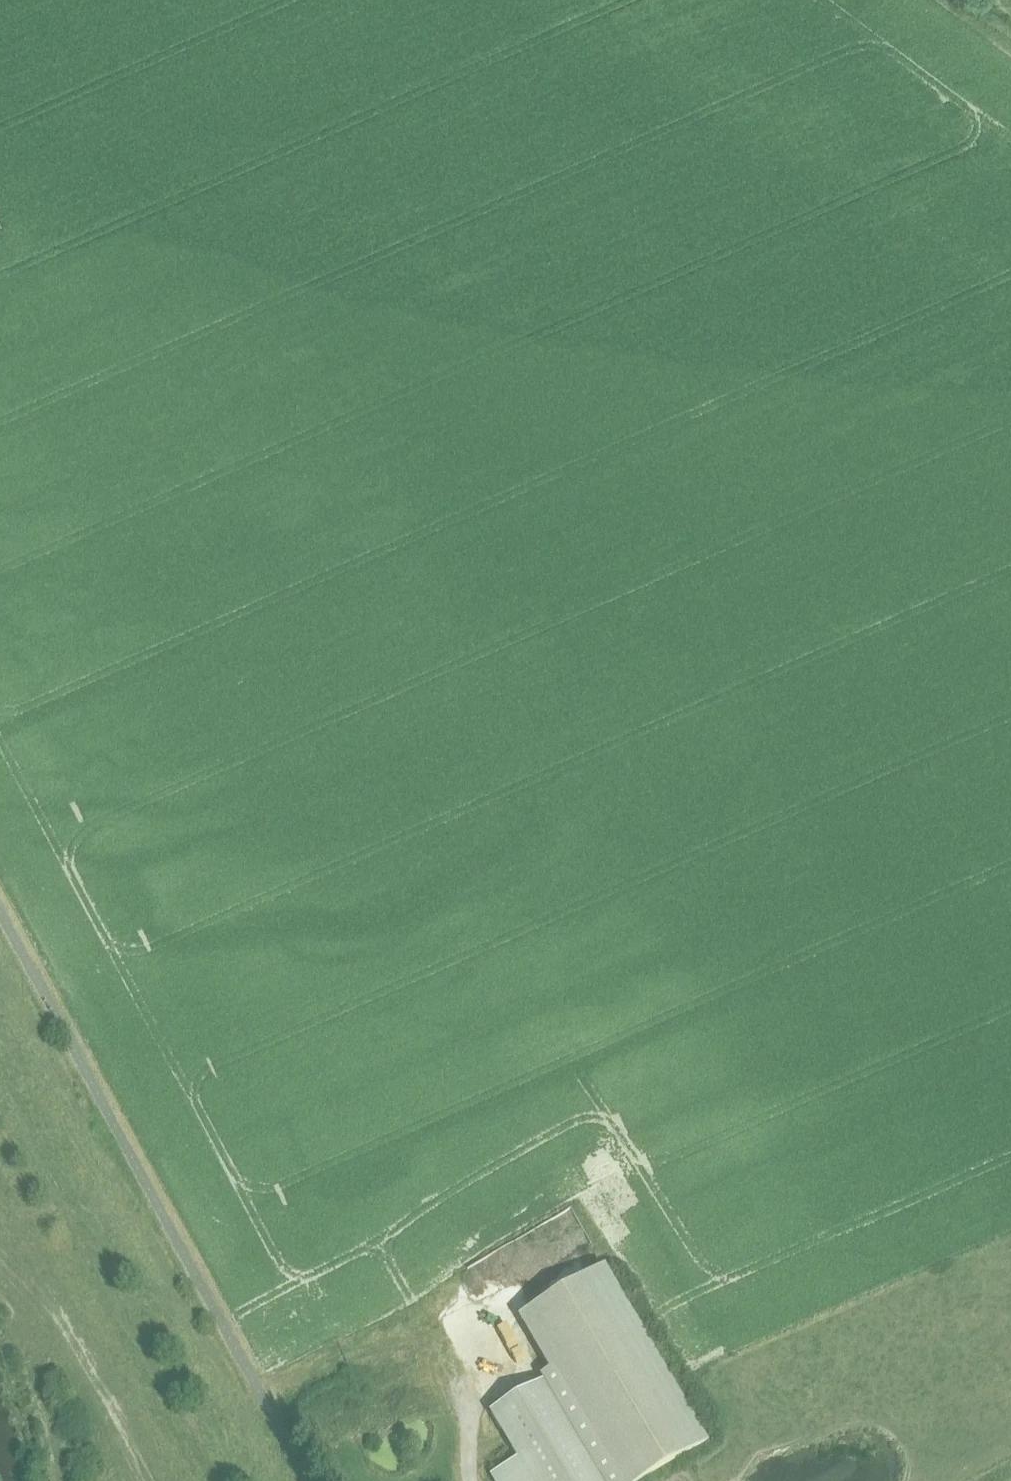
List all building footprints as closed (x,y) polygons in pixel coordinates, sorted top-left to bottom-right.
[(489,1413),(515,1458),(528,1480),(640,1480),(708,1441),(705,1437),(608,1265),(522,1313),(553,1369),(542,1375),(545,1380),(489,1413)] [(515,1458),(488,1474),(493,1480),(528,1480),(515,1458)]
